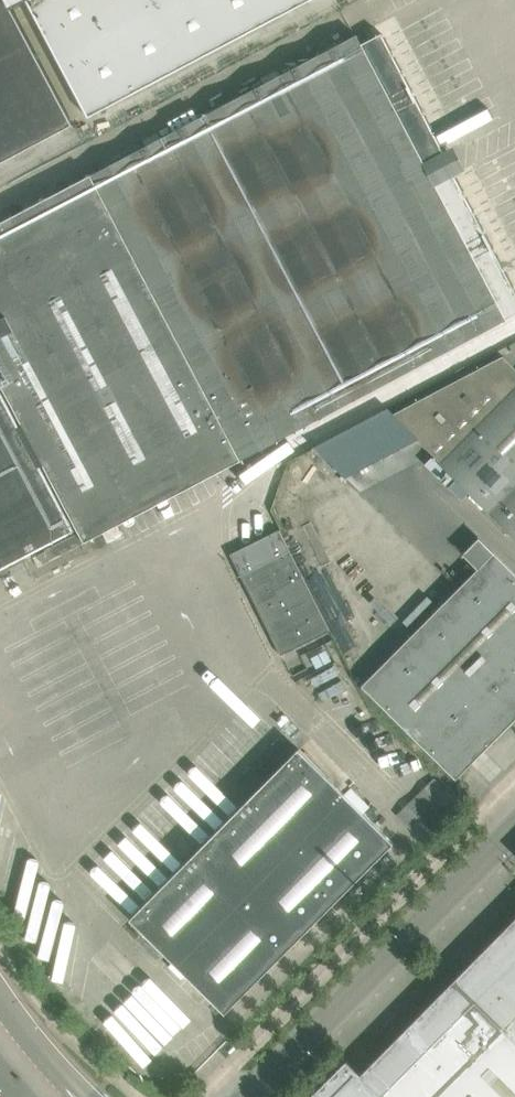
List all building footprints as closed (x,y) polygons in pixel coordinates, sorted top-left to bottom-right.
[(11,6),(7,0),(0,0),(0,162),(73,124),(11,6)] [(311,0),(28,0),(89,117),(311,0)] [(0,362),(0,380),(53,481),(190,408),(201,429),(220,419),(241,459),(506,319),(506,318),(514,313),(514,291),(454,174),(452,175),(441,153),(444,152),(382,34),(370,40),(365,31),(357,35),(357,34),(101,169),(157,279),(0,362)] [(157,279),(101,169),(0,222),(0,362),(157,279)] [(503,356),(393,414),(514,536),(514,368),(503,356)] [(75,530),(65,511),(0,389),(0,570),(75,530)] [(281,655),(330,630),(279,529),(231,554),(281,655)] [(456,779),(514,719),(514,573),(494,552),(362,685),(456,779)] [(299,749),(130,919),(226,1013),(394,843),(299,749)] [(310,1096),(514,1096),(514,919),(361,1075),(349,1063),(347,1060),(337,1070),(310,1096)]
